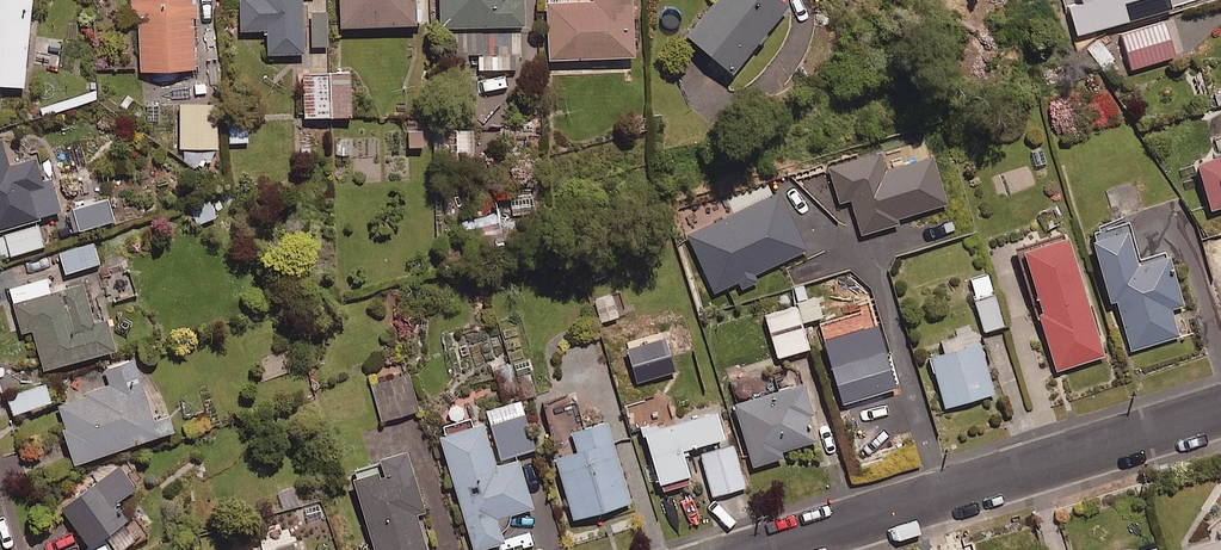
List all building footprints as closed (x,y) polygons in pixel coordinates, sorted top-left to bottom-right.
[(34,0),(0,0),(0,85),(25,88),(34,0)] [(197,69),(193,0),(132,0),(133,22),(139,22),(141,72),(197,69)] [(243,32),(267,31),(269,55),(305,53),(303,0),(242,0),(243,32)] [(342,29),(418,23),(417,0),(340,0),(342,29)] [(441,28),(455,28),(455,56),(479,56),(479,70),(524,70),(524,29),(528,29),(529,0),(441,0),(441,28)] [(634,0),(597,0),(597,3),(550,4),(552,60),(635,57),(634,0)] [(790,9),(779,0),(719,0),(689,35),(734,74),(790,9)] [(1078,38),(1173,8),(1170,0),(1066,0),(1078,38)] [(329,47),(328,11),(313,11),(314,47),(329,47)] [(1131,71),(1174,57),(1162,22),(1119,37),(1131,71)] [(306,118),(353,116),(351,75),(304,77),(306,118)] [(182,149),(218,149),(218,105),(181,106),(182,149)] [(408,146),(426,148),(427,126),(410,125),(408,146)] [(37,219),(63,211),(54,179),(46,181),(39,158),(10,167),(2,140),(0,141),(0,229),(37,219)] [(1195,167),(1209,212),(1220,208),(1220,159),(1195,167)] [(81,231),(115,221),(109,200),(75,211),(81,231)] [(1166,256),(1137,264),(1124,224),(1089,235),(1110,301),(1113,300),(1130,353),(1178,338),(1169,311),(1182,307),(1166,256)] [(45,247),(40,227),(0,238),(0,260),(45,247)] [(1055,373),(1102,358),(1063,240),(1017,255),(1055,373)] [(67,274),(100,264),(95,244),(61,254),(67,274)] [(983,333),(1001,328),(986,275),(967,281),(983,333)] [(88,283),(51,293),(48,279),(10,290),(22,333),(34,330),(45,371),(116,351),(106,315),(98,317),(88,283)] [(602,323),(620,318),(614,295),(596,300),(602,323)] [(810,341),(833,335),(825,308),(802,315),(800,306),(765,316),(778,360),(812,350),(810,341)] [(845,404),(898,389),(886,346),(832,362),(845,404)] [(944,411),(995,395),(980,347),(929,363),(944,411)] [(77,465),(161,437),(136,360),(105,370),(111,387),(57,405),(77,465)] [(382,421),(420,411),(409,374),(372,384),(382,421)] [(14,415),(52,404),(47,384),(8,395),(14,415)] [(784,459),(782,452),(814,443),(809,425),(819,422),(808,385),(737,405),(754,467),(784,459)] [(522,402),(487,412),(502,461),(537,450),(522,402)] [(685,452),(727,439),(719,411),(647,433),(664,492),(694,483),(685,452)] [(575,521),(632,504),(609,423),(575,433),(580,451),(557,458),(575,521)] [(512,516),(535,509),(521,461),(499,467),(486,424),(442,437),(475,549),(492,549),(507,545),(504,535),(505,534),(506,533),(507,532),(508,531),(509,530),(510,529),(511,527),(511,526),(512,525),(512,523),(512,522),(512,520),(512,519),(512,517),(512,516)] [(714,497),(747,488),(734,445),(702,454),(714,497)] [(425,512),(407,453),(353,470),(377,549),(427,549),(417,515),(425,512)] [(137,490),(122,468),(63,509),(91,549),(108,537),(117,549),(125,549),(143,537),(119,503),(137,490)] [(1182,542),(1185,549),(1220,549),(1220,530),(1182,542)]
